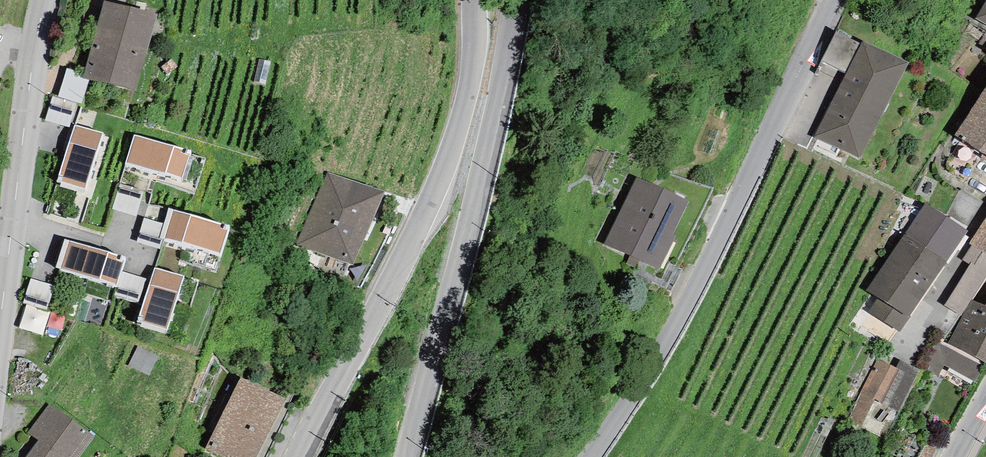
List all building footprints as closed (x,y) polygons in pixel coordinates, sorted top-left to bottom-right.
[(136,92),(156,14),(103,0),(84,73),(83,78),(89,80),(136,92)] [(974,19),(985,25),(985,0),(974,19)] [(846,72),(860,44),(836,31),(822,60),(846,72)] [(909,63),(862,41),(860,44),(846,72),(813,137),(860,159),(909,63)] [(84,73),(67,68),(59,96),(82,103),(89,80),(83,78),(84,73)] [(954,135),(960,139),(982,154),(985,156),(985,87),(954,135)] [(76,104),(53,96),(45,120),(68,127),(76,104)] [(103,133),(74,124),(58,176),(63,177),(62,182),(85,189),(103,133)] [(190,151),(134,135),(126,162),(182,178),(190,151)] [(965,182),(982,154),(960,139),(945,161),(944,166),(945,170),(965,182)] [(353,266),(383,192),(327,170),(297,244),(353,266)] [(689,201),(637,177),(605,244),(659,270),(676,235),(673,234),(689,201)] [(144,191),(119,183),(112,208),(136,216),(144,191)] [(925,203),(905,234),(947,263),(968,230),(925,203)] [(229,226),(168,208),(164,224),(159,238),(162,239),(221,256),(229,226)] [(162,239),(159,238),(164,224),(143,218),(139,232),(137,239),(160,247),(162,239)] [(970,243),(985,253),(985,218),(970,243)] [(898,333),(947,263),(905,234),(866,290),(877,297),(867,312),(898,333)] [(126,257),(65,239),(56,267),(118,285),(122,272),(126,257)] [(972,246),(963,260),(969,264),(944,305),(962,316),(972,300),(985,277),(985,254),(972,246)] [(183,276),(154,267),(139,316),(143,317),(142,322),(167,329),(183,276)] [(146,279),(122,272),(118,285),(115,294),(139,301),(146,279)] [(54,286),(31,279),(23,303),(46,310),(54,286)] [(972,300),(962,316),(949,346),(935,341),(921,366),(937,378),(943,365),(975,382),(984,362),(985,363),(985,307),(982,305),(972,300)] [(158,357),(138,347),(128,366),(149,376),(158,357)] [(889,366),(877,360),(848,419),(886,437),(898,413),(919,371),(893,358),(889,366)] [(241,377),(206,448),(224,456),(255,456),(284,399),(241,377)] [(50,404),(28,432),(39,440),(26,456),(79,456),(94,437),(50,404)]
